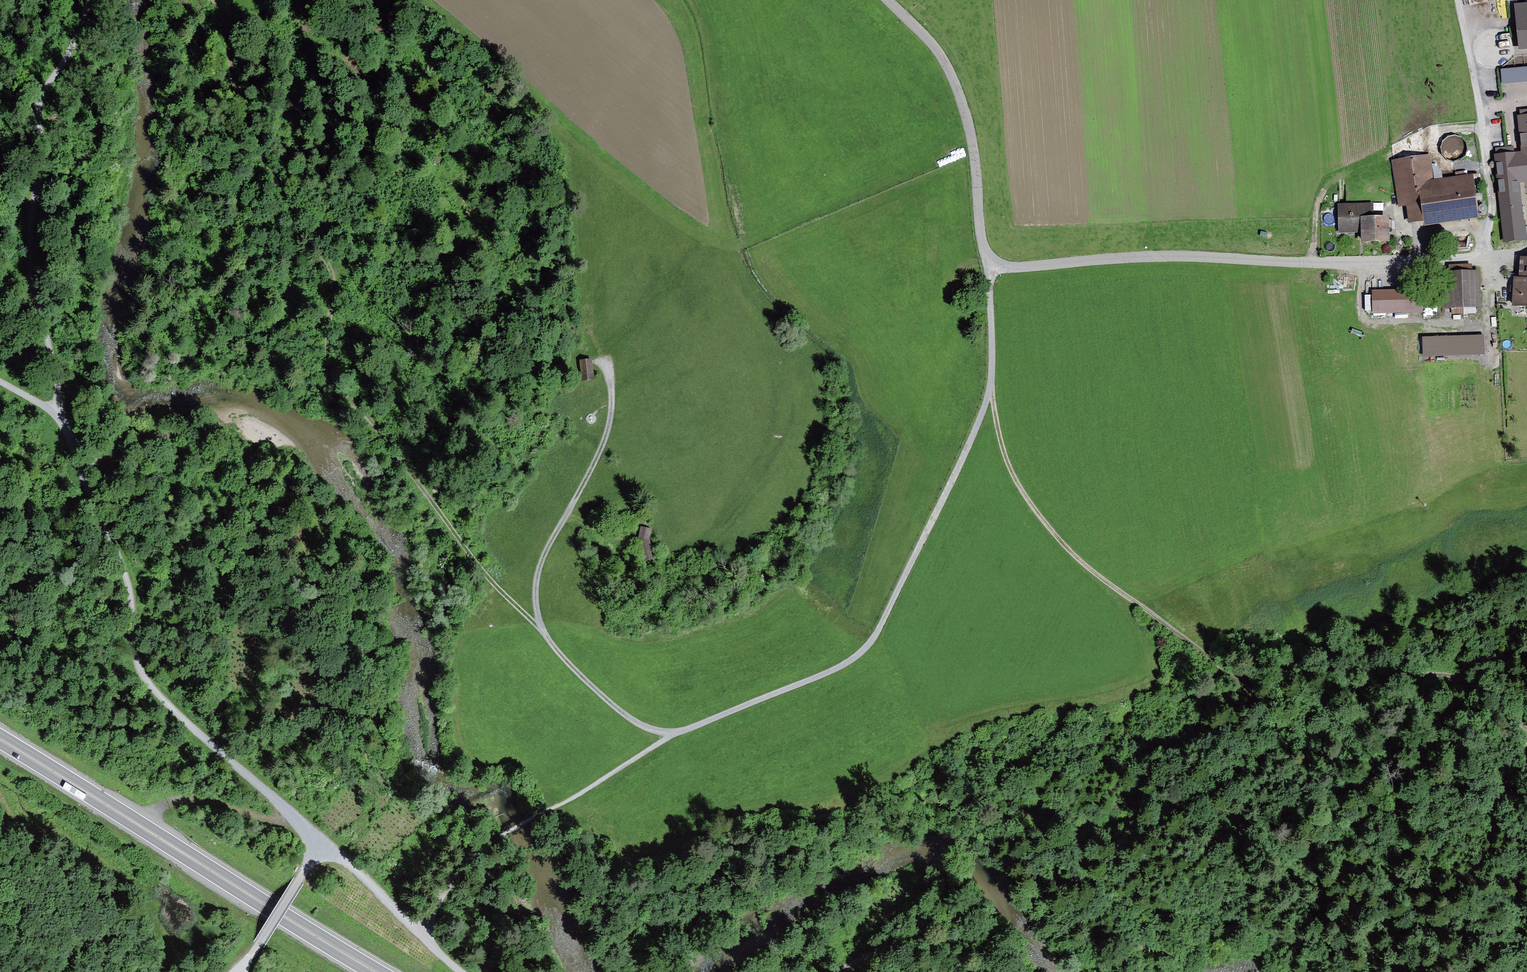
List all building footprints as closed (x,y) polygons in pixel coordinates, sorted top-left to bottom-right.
[(1502,70),(1504,83),(1526,81),(1526,68),(1502,70)] [(1526,178),(1526,154),(1497,156),(1505,238),(1525,236),(1520,179),(1526,178)] [(1432,182),(1428,158),(1392,164),(1399,203),(1408,201),(1411,221),(1476,210),(1471,176),(1432,182)] [(1371,204),(1339,206),(1340,232),(1362,231),(1362,241),(1388,240),(1387,219),(1372,219),(1371,204)] [(1473,267),(1449,268),(1449,275),(1443,276),(1444,312),(1480,311),(1478,274),(1473,274),(1473,267)] [(1515,280),(1513,305),(1526,306),(1526,281),(1521,281),(1515,280)] [(1421,290),(1373,291),(1373,312),(1421,311),(1421,290)] [(1352,303),(1332,305),(1333,312),(1353,310),(1352,303)] [(593,361),(578,363),(580,383),(595,382),(593,361)] [(649,540),(651,529),(641,527),(638,537),(638,543),(643,562),(654,558),(649,540)]
